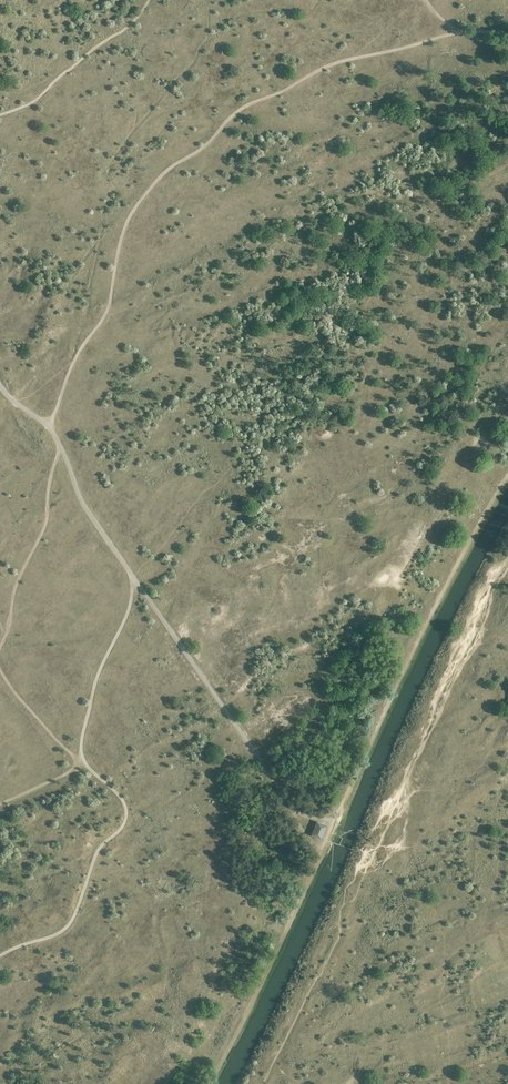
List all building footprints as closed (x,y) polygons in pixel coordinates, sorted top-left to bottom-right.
[(317,821),(311,835),(322,840),(328,825),(317,821)]
